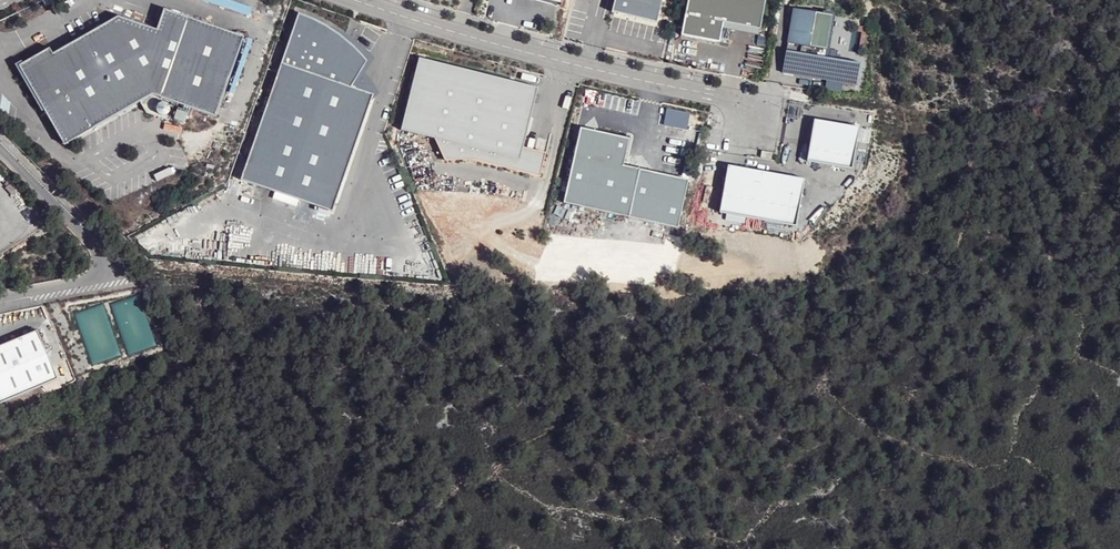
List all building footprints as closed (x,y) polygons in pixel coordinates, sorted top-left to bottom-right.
[(677,46),(715,53),(719,33),(755,40),(763,0),(686,0),(677,46)] [(792,10),(780,73),(855,86),(859,65),(823,59),(831,17),(792,10)] [(24,64),(20,67),(45,111),(64,146),(153,97),(215,119),(244,40),(165,11),(157,32),(119,18),(54,55),(51,49),(24,64)] [(302,13),(244,178),(334,210),(376,94),(348,85),(365,55),(356,46),(334,28),(318,19),(302,13)] [(855,29),(855,48),(865,48),(865,29),(855,29)] [(539,90),(421,59),(402,130),(436,139),(445,161),(473,161),(517,172),(524,148),(539,90)] [(45,111),(20,67),(24,64),(21,65),(14,69),(41,116),(45,111)] [(815,119),(808,160),(852,168),(860,127),(815,119)] [(579,126),(561,201),(626,216),(637,168),(621,165),(627,138),(579,126)] [(804,179),(729,165),(720,211),(795,226),(804,179)] [(0,345),(0,411),(60,388),(37,331),(0,345)]
